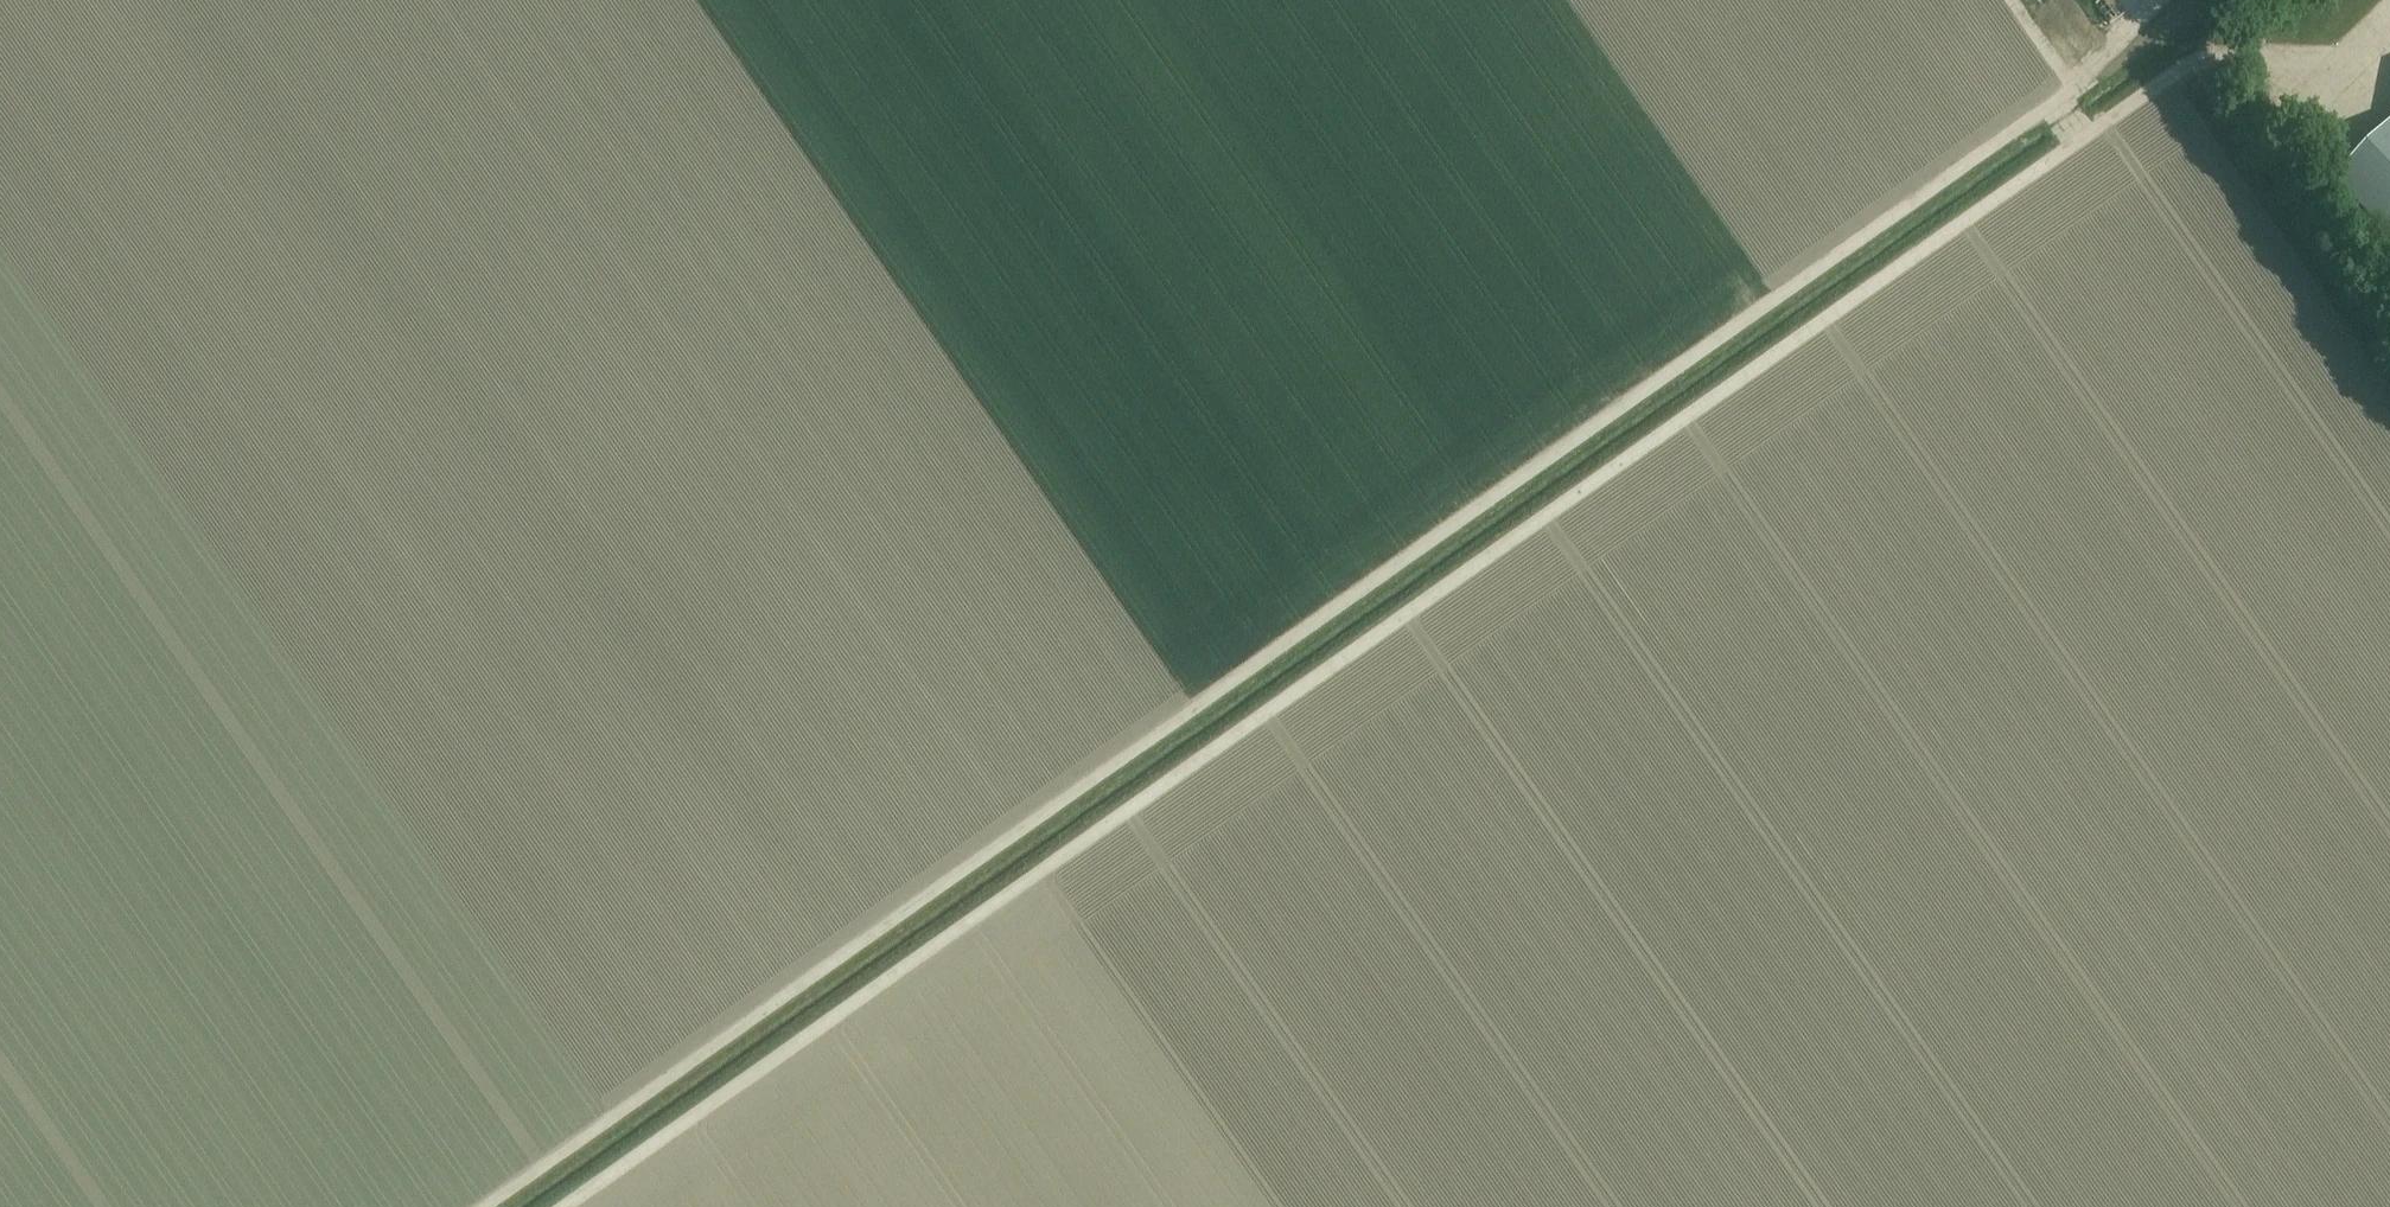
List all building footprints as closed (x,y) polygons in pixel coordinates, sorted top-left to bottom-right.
[(2336,180),(2389,235),(2389,127),(2336,180)]
